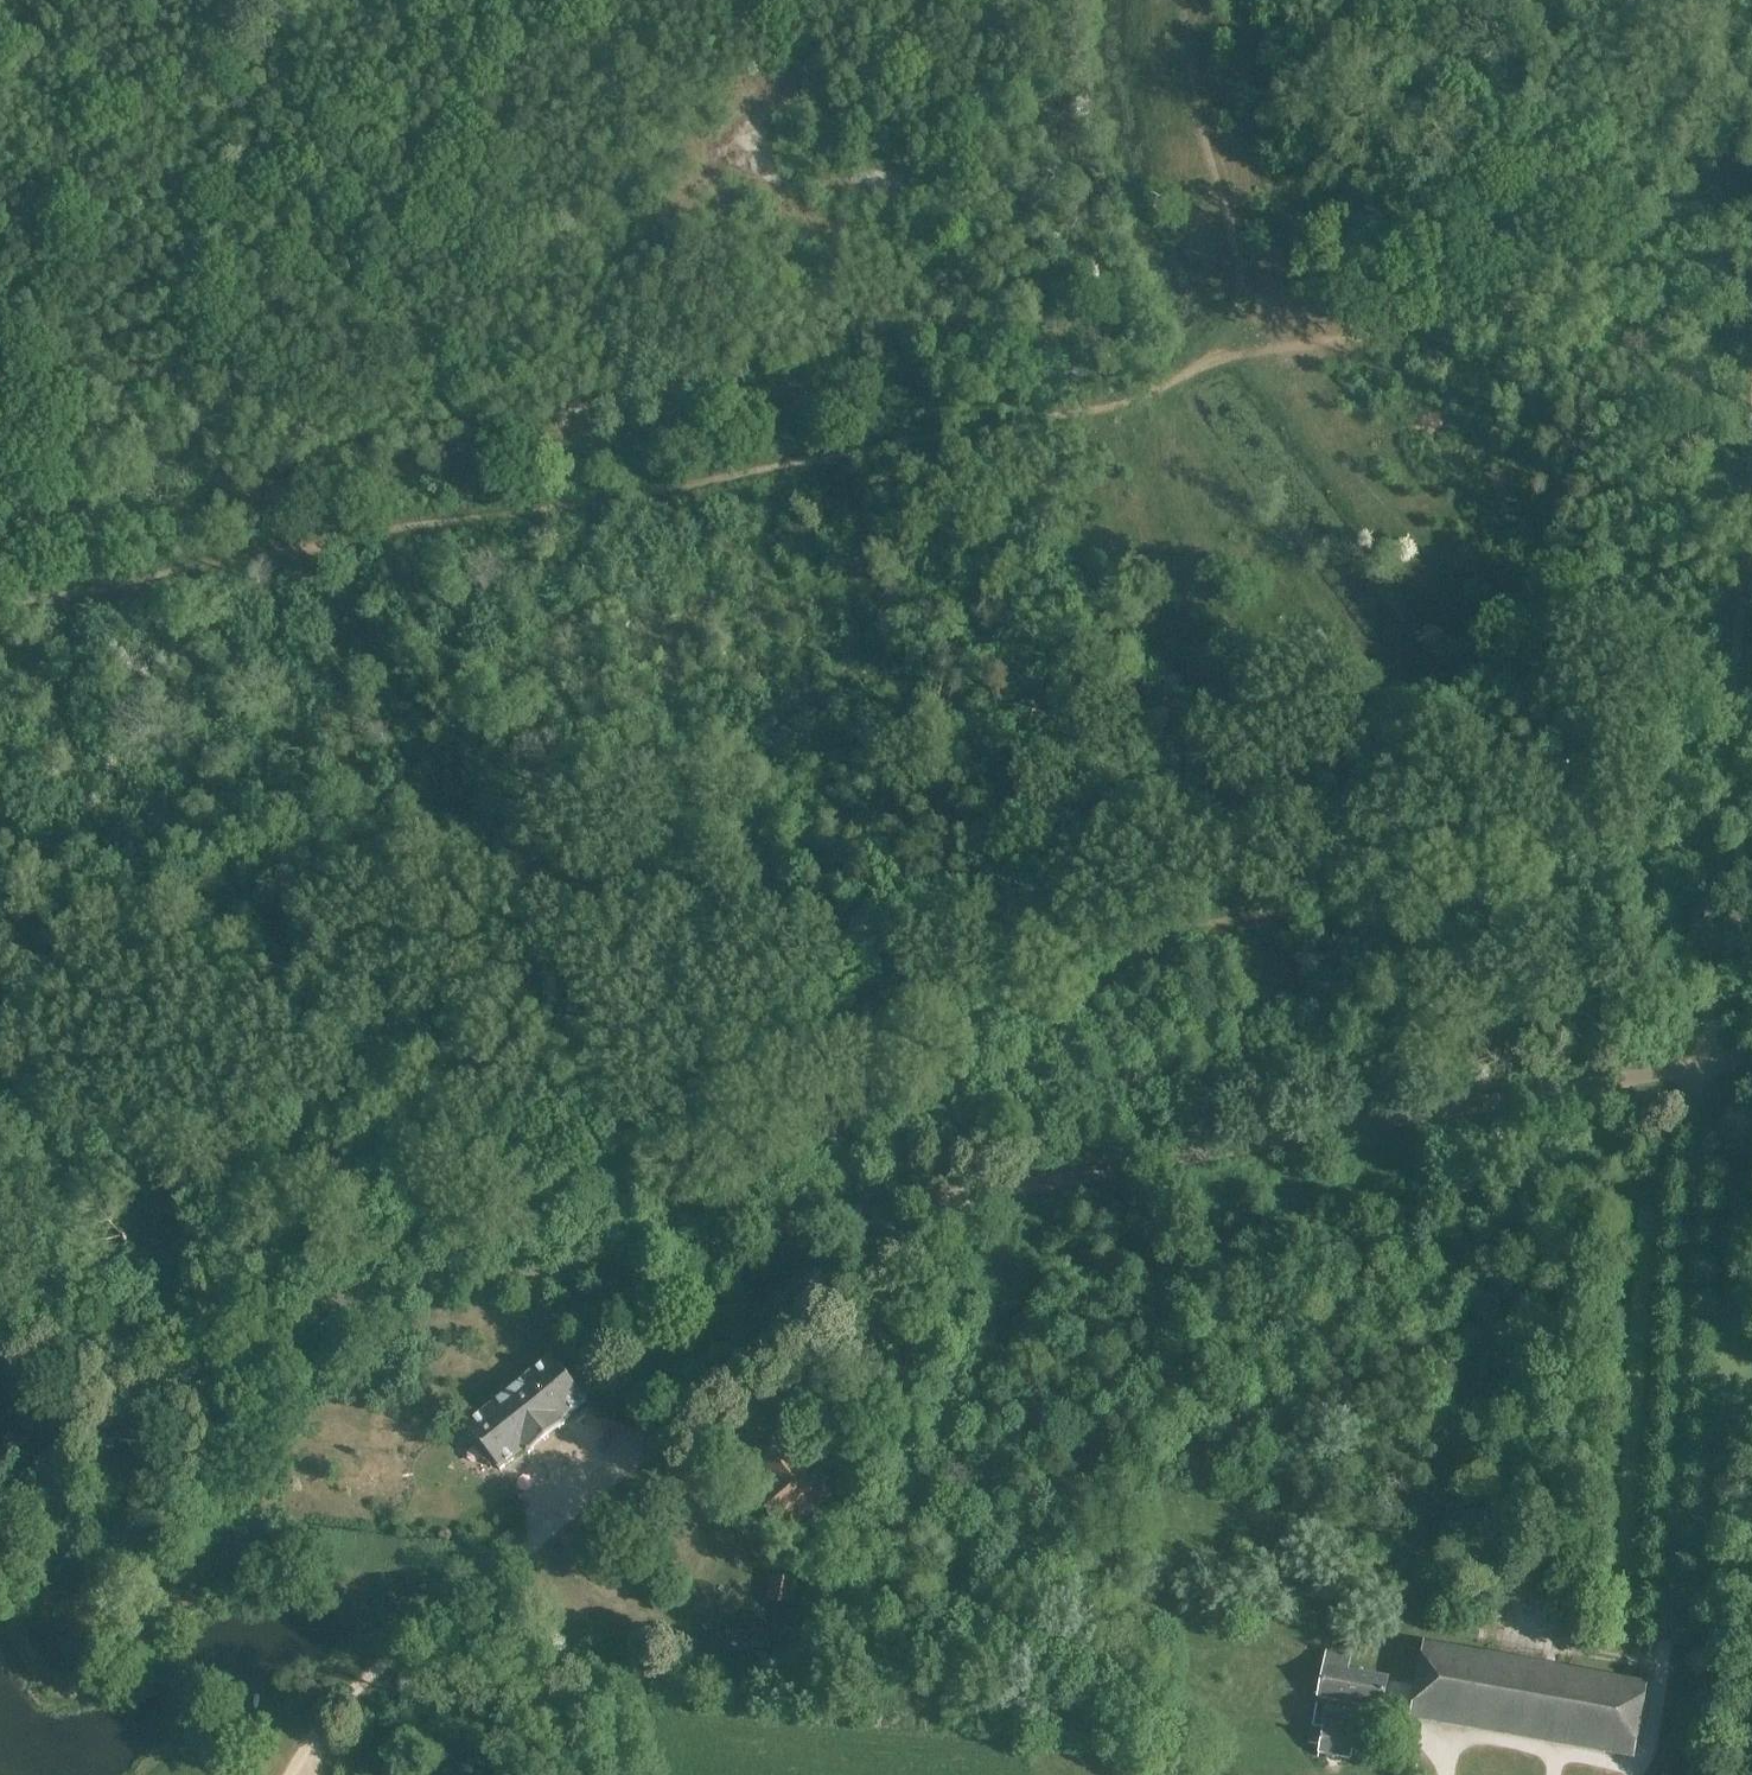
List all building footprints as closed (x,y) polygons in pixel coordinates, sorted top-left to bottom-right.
[(594,1337),(610,1328),(601,1313),(585,1322),(594,1337)] [(560,1420),(585,1400),(552,1358),(467,1427),(500,1469),(524,1449),(527,1453),(563,1424),(560,1420)] [(784,1534),(829,1495),(784,1443),(756,1467),(769,1483),(753,1497),(784,1534)] [(1630,1755),(1643,1687),(1426,1648),(1413,1716),(1630,1755)] [(1381,1709),(1387,1677),(1348,1670),(1351,1656),(1326,1651),(1317,1697),(1381,1709)] [(1348,1758),(1352,1733),(1312,1727),(1309,1743),(1319,1745),(1317,1753),(1348,1758)]
